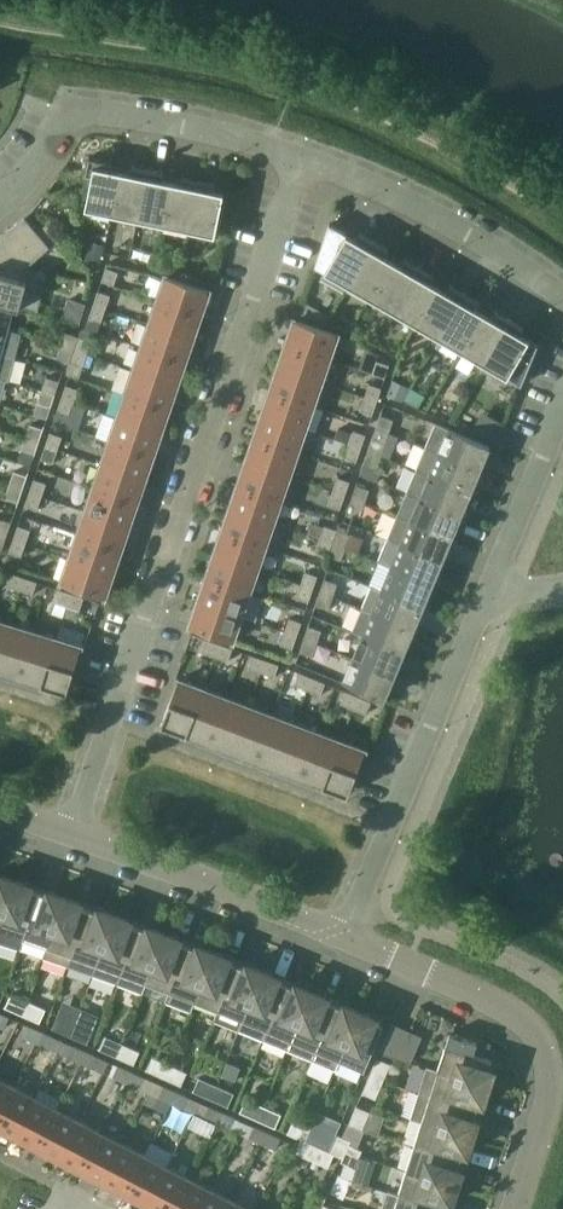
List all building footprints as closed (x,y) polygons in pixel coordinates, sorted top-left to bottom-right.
[(83,187),(90,189),(86,207),(112,213),(121,170),(112,168),(113,161),(90,156),(83,187)] [(121,170),(112,213),(138,218),(148,168),(132,165),(131,172),(121,170)] [(148,168),(138,218),(163,223),(172,181),(163,179),(164,172),(148,168)] [(172,181),(163,223),(189,229),(199,179),(183,175),(182,182),(172,181)] [(225,191),(214,189),(216,182),(199,179),(189,229),(216,234),(225,191)] [(29,265),(51,246),(25,216),(0,234),(0,301),(14,305),(14,307),(20,308),(27,280),(25,279),(29,265)] [(318,258),(329,264),(325,270),(349,284),(375,240),(360,232),(357,238),(330,223),(318,258)] [(106,240),(91,235),(85,255),(100,260),(106,240)] [(372,297),(394,259),(385,254),(389,248),(375,240),(349,284),(372,297)] [(394,310),(420,266),(406,258),(402,264),(394,259),(372,297),(394,310)] [(417,323),(439,285),(430,281),(434,274),(420,266),(394,310),(417,323)] [(106,267),(102,280),(115,284),(119,271),(106,267)] [(158,299),(198,313),(201,303),(205,304),(210,290),(166,275),(158,299)] [(439,285),(417,323),(440,336),(465,292),(451,284),(447,290),(439,285)] [(94,303),(106,308),(111,294),(98,290),(94,303)] [(462,349),(484,311),(476,307),(479,300),(465,292),(440,336),(462,349)] [(198,313),(158,299),(150,323),(194,338),(198,325),(194,323),(198,313)] [(14,307),(14,305),(0,301),(0,327),(8,329),(14,307)] [(106,308),(94,303),(89,317),(102,321),(106,308)] [(318,307),(314,318),(327,322),(331,315),(318,307)] [(485,362),(510,318),(496,310),(492,316),(484,311),(462,349),(485,362)] [(522,384),(539,343),(521,333),(524,326),(510,318),(485,362),(522,384)] [(289,344),(330,358),(338,334),(294,319),(289,333),(293,334),(289,344)] [(142,346),(182,360),(186,350),(189,351),(194,338),(150,323),(142,346)] [(61,344),(74,349),(79,336),(66,331),(61,344)] [(74,349),(87,353),(92,340),(79,336),(74,349)] [(74,349),(61,344),(57,358),(70,362),(74,349)] [(330,358),(289,344),(286,355),(282,353),(278,366),(322,381),(330,358)] [(182,360),(142,346),(134,370),(178,384),(182,371),(178,370),(182,360)] [(87,353),(74,349),(70,362),(83,366),(87,353)] [(15,357),(1,353),(0,352),(0,378),(9,380),(15,357)] [(377,359),(373,373),(386,377),(390,364),(377,359)] [(274,391),(314,405),(322,381),(278,366),(274,379),(277,381),(274,391)] [(178,384),(134,370),(126,393),(166,407),(170,396),(173,398),(178,384)] [(42,389),(55,394),(60,380),(47,376),(42,389)] [(365,396),(378,400),(382,387),(370,383),(365,396)] [(62,397),(74,402),(79,388),(66,384),(62,397)] [(55,394),(42,389),(38,402),(51,407),(55,394)] [(314,405),(274,391),(270,401),(266,400),(262,413),(306,428),(314,405)] [(166,407),(126,393),(118,416),(162,431),(166,418),(162,417),(166,407)] [(365,396),(360,409),(373,414),(378,400),(365,396)] [(86,406),(74,402),(62,397),(54,420),(78,429),(86,406)] [(258,438),(298,451),(306,428),(262,413),(258,426),(261,427),(258,438)] [(381,414),(376,427),(390,432),(394,419),(381,414)] [(110,440),(150,454),(154,443),(157,445),(162,431),(118,416),(110,440)] [(490,445),(436,422),(426,447),(480,469),(490,445)] [(26,436),(39,441),(44,428),(30,423),(26,436)] [(349,443),(362,447),(366,434),(354,430),(349,443)] [(46,445),(58,449),(63,436),(50,431),(46,445)] [(39,441),(26,436),(21,449),(35,454),(39,441)] [(368,450),(382,455),(386,442),(373,437),(368,450)] [(298,451),(258,438),(254,448),(251,447),(246,460),(290,475),(298,451)] [(150,454),(110,440),(102,463),(146,478),(150,465),(147,464),(150,454)] [(362,447),(349,443),(345,456),(357,460),(362,447)] [(46,445),(41,458),(54,462),(58,449),(46,445)] [(480,469),(426,447),(416,469),(471,492),(480,469)] [(382,455),(368,450),(364,464),(377,468),(382,455)] [(242,485),(282,498),(290,475),(246,460),(242,473),(245,474),(242,485)] [(94,487),(134,500),(138,490),(141,491),(146,478),(102,463),(94,487)] [(407,492),(461,515),(471,492),(416,469),(407,492)] [(10,483),(23,488),(28,475),(14,470),(10,483)] [(333,489),(346,494),(350,480),(338,476),(333,489)] [(30,491),(42,495),(47,482),(34,478),(30,491)] [(23,488),(10,483),(5,496),(19,501),(23,488)] [(352,497),(366,502),(370,489),(357,484),(352,497)] [(282,498),(242,485),(238,495),(234,494),(230,507),(274,522),(282,498)] [(134,500),(94,487),(86,510),(130,525),(134,512),(131,511),(134,500)] [(346,494),(333,489),(329,503),(341,507),(346,494)] [(30,491),(25,504),(38,509),(42,495),(30,491)] [(397,515),(452,538),(461,515),(407,492),(397,515)] [(352,497),(348,510),(361,515),(366,502),(352,497)] [(225,532),(266,545),(274,522),(230,507),(225,520),(229,521),(225,532)] [(78,533),(118,547),(122,537),(125,538),(130,525),(86,510),(78,533)] [(388,538),(442,561),(452,538),(397,515),(388,538)] [(7,535),(12,522),(0,518),(0,532),(7,535)] [(320,538),(333,542),(338,529),(325,524),(320,538)] [(14,538),(27,542),(31,529),(18,525),(14,538)] [(333,542),(346,546),(351,533),(338,529),(333,542)] [(266,545),(225,532),(222,542),(218,541),(214,554),(258,569),(266,545)] [(118,547),(78,533),(70,557),(114,572),(118,559),(115,557),(118,547)] [(14,538),(9,551),(22,555),(27,542),(14,538)] [(333,542),(320,538),(316,551),(329,555),(333,542)] [(378,560),(392,566),(433,583),(442,561),(388,538),(378,560)] [(333,542),(329,555),(342,560),(346,546),(333,542)] [(210,578),(250,592),(258,569),(214,554),(210,567),(213,568),(210,578)] [(61,581),(102,595),(106,584),(109,585),(114,572),(70,557),(61,581)] [(392,566),(382,589),(423,606),(433,583),(392,566)] [(301,584),(314,588),(318,575),(306,570),(301,584)] [(20,589),(24,576),(11,572),(7,584),(20,589)] [(24,576),(20,589),(34,593),(38,581),(24,576)] [(250,592),(210,578),(206,589),(203,587),(198,600),(242,615),(250,592)] [(320,591),(334,596),(338,582),(325,578),(320,591)] [(314,588),(301,584),(297,597),(309,601),(314,588)] [(359,606),(373,612),(414,629),(423,606),(382,589),(369,584),(359,606)] [(67,605),(71,592),(58,588),(54,600),(67,605)] [(320,591),(316,604),(329,609),(334,596),(320,591)] [(71,592),(67,605),(80,609),(84,597),(71,592)] [(242,615),(198,600),(194,613),(197,615),(193,626),(234,640),(242,615)] [(363,634),(404,652),(414,629),(373,612),(363,634)] [(285,630),(298,635),(302,621),(290,617),(285,630)] [(10,623),(0,620),(0,655),(10,623)] [(33,630),(10,623),(0,655),(0,670),(9,673),(10,669),(20,673),(33,630)] [(304,638),(318,642),(322,629),(309,625),(304,638)] [(33,630),(20,673),(31,676),(30,679),(43,683),(57,638),(33,630)] [(285,630),(281,643),(293,648),(298,635),(285,630)] [(354,657),(395,675),(404,652),(363,634),(354,657)] [(81,645),(58,638),(57,638),(43,683),(56,687),(57,684),(69,687),(81,645)] [(215,655),(220,643),(207,638),(202,651),(215,655)] [(304,638),(300,651),(313,656),(318,642),(304,638)] [(220,643),(215,655),(229,660),(233,647),(220,643)] [(262,672),(266,659),(253,654),(249,667),(262,672)] [(344,681),(385,699),(395,675),(354,657),(344,681)] [(266,659),(262,672),(275,676),(280,664),(266,659)] [(295,683),(308,689),(313,677),(300,671),(295,683)] [(313,677),(308,689),(321,694),(326,682),(313,677)] [(163,720),(175,724),(173,727),(186,732),(203,688),(179,678),(163,720)] [(210,738),(226,696),(203,688),(186,732),(199,737),(200,734),(210,738)] [(340,702),(353,708),(358,696),(346,690),(340,702)] [(226,696),(210,738),(221,741),(219,745),(232,750),(249,705),(226,696)] [(358,696),(353,708),(366,713),(371,701),(358,696)] [(257,755),(272,714),(249,705),(232,750),(245,755),(246,751),(257,755)] [(272,714),(257,755),(267,759),(265,762),(278,767),(295,723),(272,714)] [(303,773),(318,731),(295,723),(278,767),(291,772),(292,769),(303,773)] [(318,731),(303,773),(313,776),(312,780),(324,785),(341,740),(318,731)] [(341,740),(324,785),(337,790),(339,786),(350,790),(366,749),(341,740)] [(15,879),(0,874),(0,925),(15,879)] [(39,891),(30,888),(31,884),(15,879),(0,925),(0,941),(19,948),(39,891)] [(48,894),(39,891),(19,948),(44,957),(66,896),(50,890),(48,894)] [(69,965),(89,908),(80,905),(81,901),(66,896),(44,957),(69,965)] [(93,973),(115,913),(99,908),(98,911),(89,908),(69,965),(93,973)] [(118,982),(138,926),(129,923),(131,919),(115,913),(93,973),(118,982)] [(142,991),(146,980),(164,932),(149,926),(147,929),(138,926),(118,982),(142,991)] [(171,990),(188,944),(179,941),(180,937),(164,932),(146,980),(171,990)] [(191,1010),(195,999),(214,950),(198,944),(197,948),(188,944),(171,990),(167,1000),(191,1010)] [(219,1009),(237,963),(228,960),(229,956),(214,950),(195,999),(219,1009)] [(239,1029),(263,970),(247,963),(246,967),(237,963),(219,1009),(215,1019),(239,1029)] [(264,1039),(286,983),(277,979),(279,976),(263,970),(239,1029),(264,1039)] [(288,1049),(312,990),(296,983),(295,987),(286,983),(264,1039),(288,1049)] [(312,1059),(335,1003),(326,999),(327,996),(312,990),(288,1049),(312,1059)] [(23,1014),(29,1000),(11,992),(5,1006),(23,1014)] [(29,1000),(23,1014),(41,1022),(47,1008),(29,1000)] [(336,1069),(340,1058),(361,1010),(345,1003),(344,1007),(335,1003),(312,1059),(336,1069)] [(361,1010),(340,1058),(365,1069),(384,1024),(374,1020),(376,1017),(361,1010)] [(5,1027),(10,1016),(0,1012),(0,1025),(5,1027)] [(70,1035),(76,1021),(59,1013),(53,1027),(70,1035)] [(76,1021),(70,1035),(88,1043),(94,1029),(76,1021)] [(420,1036),(392,1023),(380,1052),(410,1061),(420,1036)] [(24,1035),(37,1041),(42,1030),(28,1024),(24,1035)] [(42,1030),(37,1041),(50,1047),(55,1036),(42,1030)] [(478,1040),(450,1031),(438,1070),(488,1086),(493,1070),(490,1068),(493,1059),(474,1053),(478,1040)] [(117,1056),(123,1042),(106,1034),(99,1048),(117,1056)] [(123,1042),(117,1056),(135,1064),(141,1050),(123,1042)] [(69,1055),(82,1061),(87,1050),(73,1044),(69,1055)] [(87,1050),(82,1061),(95,1067),(100,1056),(87,1050)] [(164,1077),(170,1063),(153,1055),(147,1069),(164,1077)] [(370,1074),(384,1080),(391,1062),(378,1057),(370,1074)] [(170,1063),(164,1077),(182,1085),(188,1071),(170,1063)] [(114,1076),(127,1081),(132,1071),(119,1065),(114,1076)] [(419,1091),(476,1110),(479,1101),(483,1102),(488,1086),(427,1067),(419,1091)] [(132,1071),(127,1081),(140,1087),(145,1076),(132,1071)] [(384,1080),(370,1074),(362,1092),(376,1098),(384,1080)] [(211,1098),(217,1084),(200,1076),(194,1090),(211,1098)] [(14,1084),(0,1077),(0,1111),(14,1084)] [(36,1096),(14,1084),(0,1111),(0,1128),(15,1136),(36,1096)] [(217,1084),(211,1098),(229,1105),(235,1092),(217,1084)] [(173,1102),(178,1091),(164,1085),(159,1096),(173,1102)] [(178,1091),(173,1102),(186,1108),(191,1097),(178,1091)] [(411,1116),(422,1120),(472,1136),(477,1119),(474,1118),(476,1110),(419,1091),(411,1116)] [(36,1096),(15,1136),(37,1147),(58,1107),(36,1096)] [(258,1119),(264,1105),(247,1097),(241,1111),(258,1119)] [(371,1110),(357,1104),(349,1123),(363,1129),(371,1110)] [(218,1122),(223,1111),(209,1105),(205,1116),(218,1122)] [(264,1105),(258,1119),(276,1126),(282,1113),(264,1105)] [(59,1159),(80,1119),(58,1107),(37,1147),(59,1159)] [(223,1111),(218,1122),(231,1128),(236,1117),(223,1111)] [(288,1132),(294,1135),(301,1138),(306,1140),(312,1126),(294,1118),(288,1132)] [(80,1119),(59,1159),(81,1170),(102,1130),(80,1119)] [(414,1145),(461,1159),(463,1150),(467,1151),(472,1136),(422,1120),(414,1145)] [(250,1136),(263,1142),(268,1131),(255,1125),(250,1136)] [(103,1181),(124,1142),(102,1130),(81,1170),(103,1181)] [(268,1131),(263,1142),(276,1148),(281,1137),(268,1131)] [(334,1153),(343,1156),(349,1143),(351,1139),(337,1133),(329,1150),(334,1153)] [(317,1145),(306,1140),(301,1138),(295,1151),(311,1158),(317,1145)] [(124,1142),(103,1181),(125,1193),(146,1153),(124,1142)] [(363,1149),(349,1143),(343,1156),(341,1160),(355,1166),(363,1149)] [(329,1150),(323,1147),(317,1144),(317,1145),(311,1158),(329,1166),(334,1153),(329,1150)] [(407,1170),(456,1185),(461,1169),(458,1168),(461,1159),(414,1145),(407,1170)] [(147,1204),(168,1165),(146,1153),(125,1193),(147,1204)] [(147,1204),(156,1208),(172,1208),(189,1176),(168,1165),(147,1204)] [(444,1208),(445,1208),(448,1200),(451,1201),(456,1185),(407,1170),(399,1195),(444,1208)] [(353,1180),(340,1173),(331,1191),(344,1197),(353,1180)] [(211,1188),(189,1176),(172,1208),(200,1208),(211,1188)] [(200,1208),(228,1208),(233,1199),(211,1188),(200,1208)] [(399,1195),(388,1191),(382,1208),(444,1208),(399,1195)] [(233,1199),(228,1208),(252,1208),(233,1199)]
